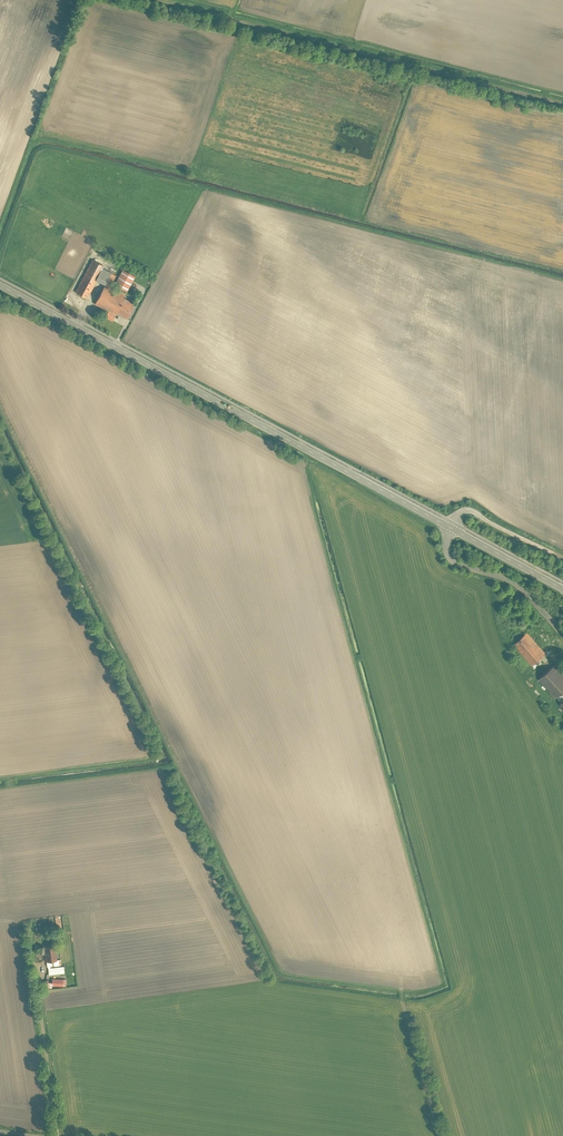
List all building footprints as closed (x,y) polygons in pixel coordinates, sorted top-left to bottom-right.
[(107,264),(95,258),(77,292),(89,298),(98,281),(104,269),(107,264)] [(110,287),(116,275),(104,269),(98,281),(105,284),(110,287)] [(135,275),(123,269),(115,285),(127,291),(135,275)] [(110,287),(105,284),(95,303),(109,310),(105,316),(112,320),(116,313),(126,319),(135,302),(124,297),(125,295),(110,287)] [(532,665),(546,652),(527,631),(513,644),(532,665)] [(555,664),(538,678),(555,697),(562,690),(562,673),(555,664)] [(44,946),(46,961),(53,960),(51,945),(44,946)] [(65,979),(52,978),(52,985),(64,986),(65,979)]
